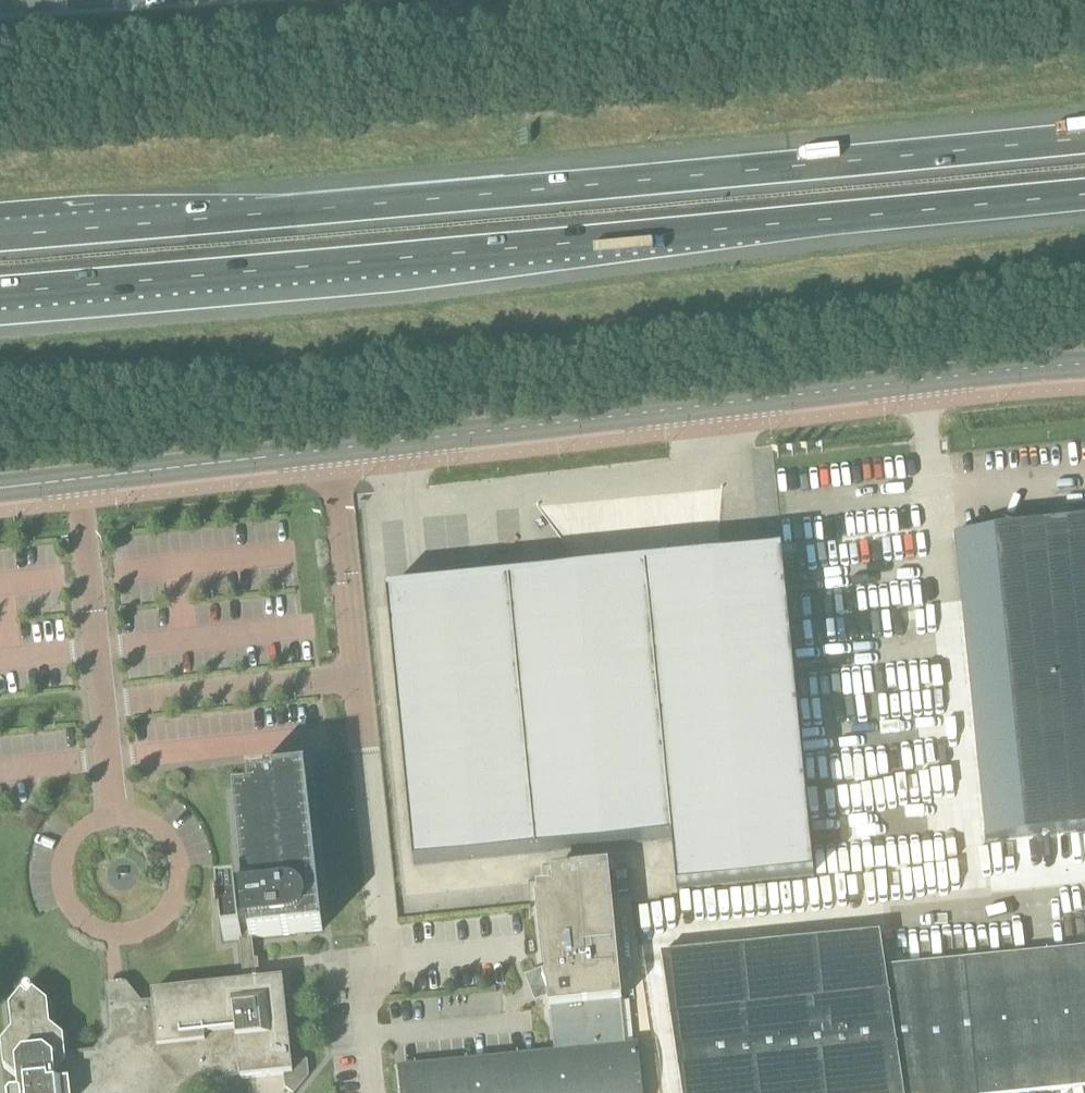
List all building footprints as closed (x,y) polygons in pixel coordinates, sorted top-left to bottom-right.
[(957,535),(988,839),(1084,830),(1084,522),(957,535)] [(814,875),(783,557),(723,563),(722,563),(725,584),(573,599),(571,578),(570,578),(388,596),(414,864),(673,839),(678,888),(814,875)] [(241,949),(254,948),(253,938),(323,931),(306,772),(249,778),(250,794),(235,796),(246,897),(238,898),(237,890),(219,892),(224,941),(240,940),(241,949)] [(981,856),(947,871),(954,886),(968,885),(969,898),(986,897),(993,894),(1007,893),(1007,884),(1013,881),(1051,879),(1057,892),(1082,890),(1080,891),(1084,891),(1084,849),(981,856)] [(623,1002),(609,867),(552,872),(553,888),(538,889),(547,978),(543,978),(548,992),(550,1009),(552,1009),(556,1053),(625,1046),(620,1002),(623,1002)] [(880,933),(662,955),(682,1092),(1019,1092),(1084,1086),(1084,948),(886,968),(880,933)] [(309,1061),(292,1062),(283,979),(257,982),(254,948),(241,949),(245,983),(152,993),(153,1004),(120,1007),(110,1009),(112,1033),(96,1053),(67,1056),(67,1062),(59,1071),(60,1084),(71,1083),(72,1092),(121,1092),(123,1090),(127,1092),(178,1092),(186,1082),(241,1076),(241,1079),(286,1075),(286,1088),(292,1092),(295,1092),(310,1075),(309,1061)] [(2,1045),(5,1068),(18,1079),(19,1089),(11,1090),(9,1092),(72,1092),(71,1083),(60,1084),(59,1071),(67,1062),(67,1056),(65,1038),(51,1027),(49,1004),(34,992),(29,998),(23,993),(11,1008),(13,1031),(2,1045)] [(399,1068),(402,1092),(643,1092),(638,1045),(625,1046),(556,1053),(399,1068)]
